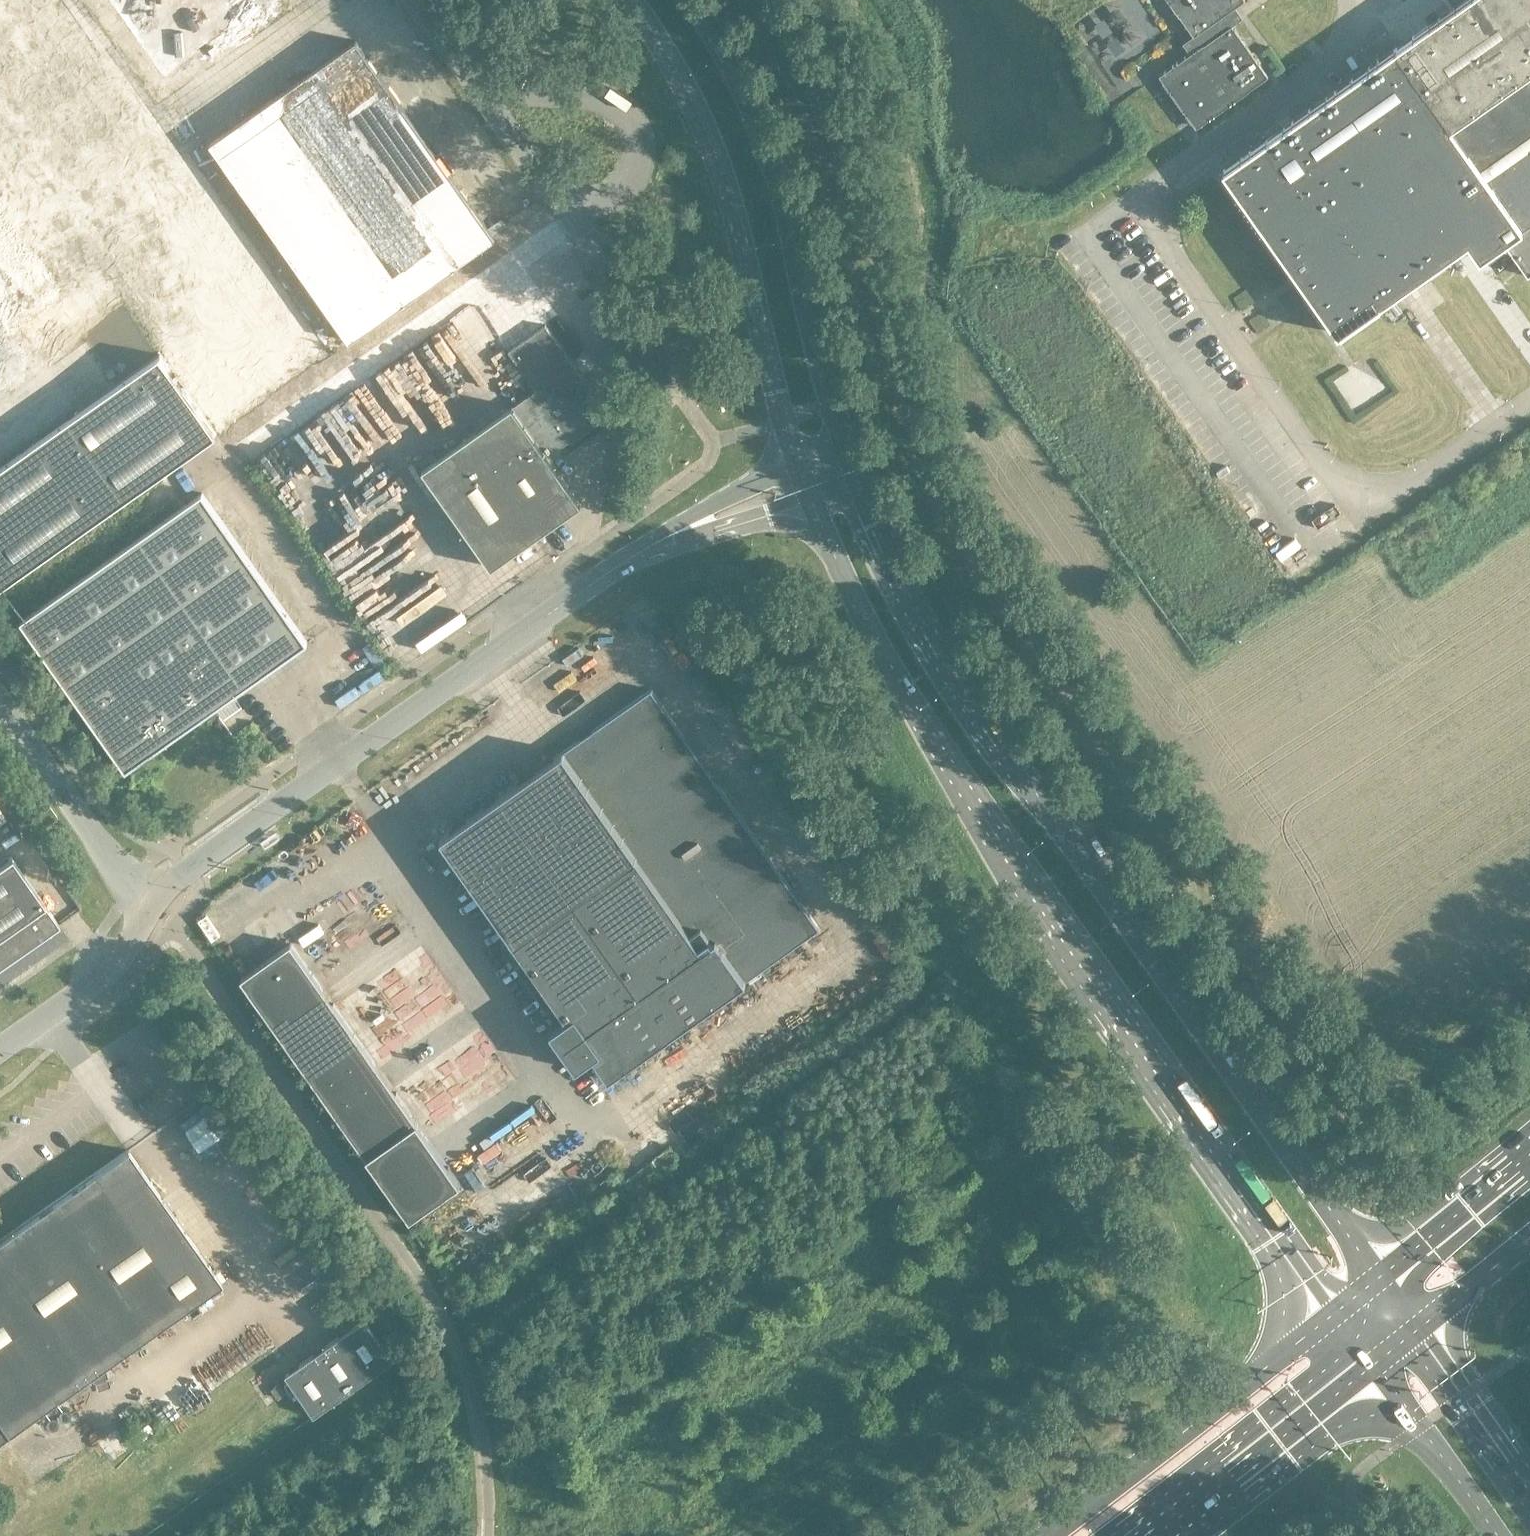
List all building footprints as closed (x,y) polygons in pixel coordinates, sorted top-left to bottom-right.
[(164,80),(272,4),(269,0),(108,0),(164,80)] [(1184,108),(1183,109),(1183,110),(1184,109),(1187,112),(1185,113),(1186,114),(1187,113),(1192,120),(1191,121),(1192,122),(1193,121),(1196,125),(1201,122),(1202,124),(1203,123),(1202,122),(1209,116),(1210,118),(1211,117),(1210,116),(1213,114),(1214,115),(1215,114),(1214,113),(1221,108),(1222,109),(1223,108),(1222,107),(1230,102),(1231,103),(1232,102),(1231,101),(1234,99),(1235,100),(1236,100),(1235,98),(1242,93),(1243,94),(1244,94),(1243,93),(1268,75),(1232,24),(1227,27),(1225,25),(1225,21),(1221,19),(1219,17),(1243,0),(1169,0),(1168,1),(1169,2),(1170,1),(1175,9),(1174,10),(1175,11),(1176,10),(1194,35),(1195,34),(1197,36),(1198,40),(1201,42),(1203,44),(1199,47),(1198,46),(1197,47),(1198,48),(1195,50),(1194,49),(1193,49),(1194,51),(1186,56),(1185,55),(1184,55),(1185,57),(1178,62),(1177,61),(1176,61),(1177,62),(1174,65),(1173,63),(1172,64),(1173,65),(1166,70),(1165,69),(1164,70),(1165,71),(1160,74),(1163,79),(1162,80),(1163,81),(1164,80),(1169,87),(1168,88),(1169,89),(1170,88),(1172,91),(1171,92),(1172,93),(1173,92),(1178,99),(1177,100),(1177,101),(1179,100),(1184,108)] [(1395,47),(1223,169),(1338,332),(1468,241),(1480,257),(1503,241),(1527,275),(1529,273),(1529,0),(1463,0),(1395,47)] [(356,39),(211,142),(350,340),(495,237),(449,171),(453,168),(453,167),(450,169),(439,154),(442,152),(441,151),(437,154),(356,39)] [(582,502),(549,455),(571,439),(573,440),(610,414),(546,323),(509,349),(536,388),(423,467),(492,565),(582,502)] [(128,376),(0,466),(0,587),(217,434),(160,354),(128,376)] [(203,492),(22,619),(126,768),(247,682),(241,673),(257,661),(264,671),(277,661),(270,652),(287,640),(294,649),(307,640),(203,492)] [(565,745),(439,832),(440,833),(527,957),(516,964),(558,1023),(551,1028),(579,1068),(586,1063),(600,1082),(610,1075),(612,1078),(752,979),(751,977),(821,927),(651,686),(566,746),(565,745)] [(0,862),(0,964),(58,923),(10,854),(0,862)] [(291,942),(241,977),(410,1217),(460,1182),(291,942)] [(7,1432),(8,1433),(9,1433),(8,1432),(221,1281),(127,1148),(0,1238),(0,1437),(7,1432)] [(286,1373),(314,1414),(394,1358),(366,1317),(286,1373)]
